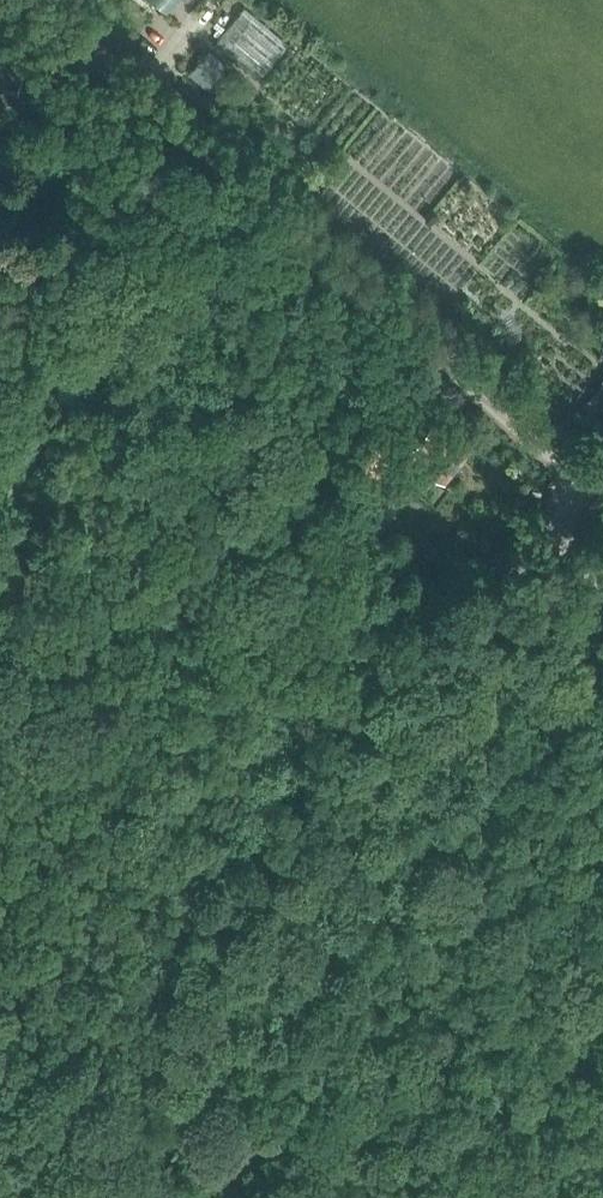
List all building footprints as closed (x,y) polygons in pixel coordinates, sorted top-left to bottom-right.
[(244,8),(215,43),(259,79),(288,45),(244,8)] [(209,51),(189,74),(205,89),(225,65),(209,51)] [(16,90),(24,56),(5,52),(3,61),(0,60),(0,87),(16,90)] [(589,428),(602,407),(602,380),(577,420),(589,428)] [(408,454),(442,482),(468,450),(433,423),(408,454)] [(353,446),(345,439),(335,453),(343,459),(353,446)]
